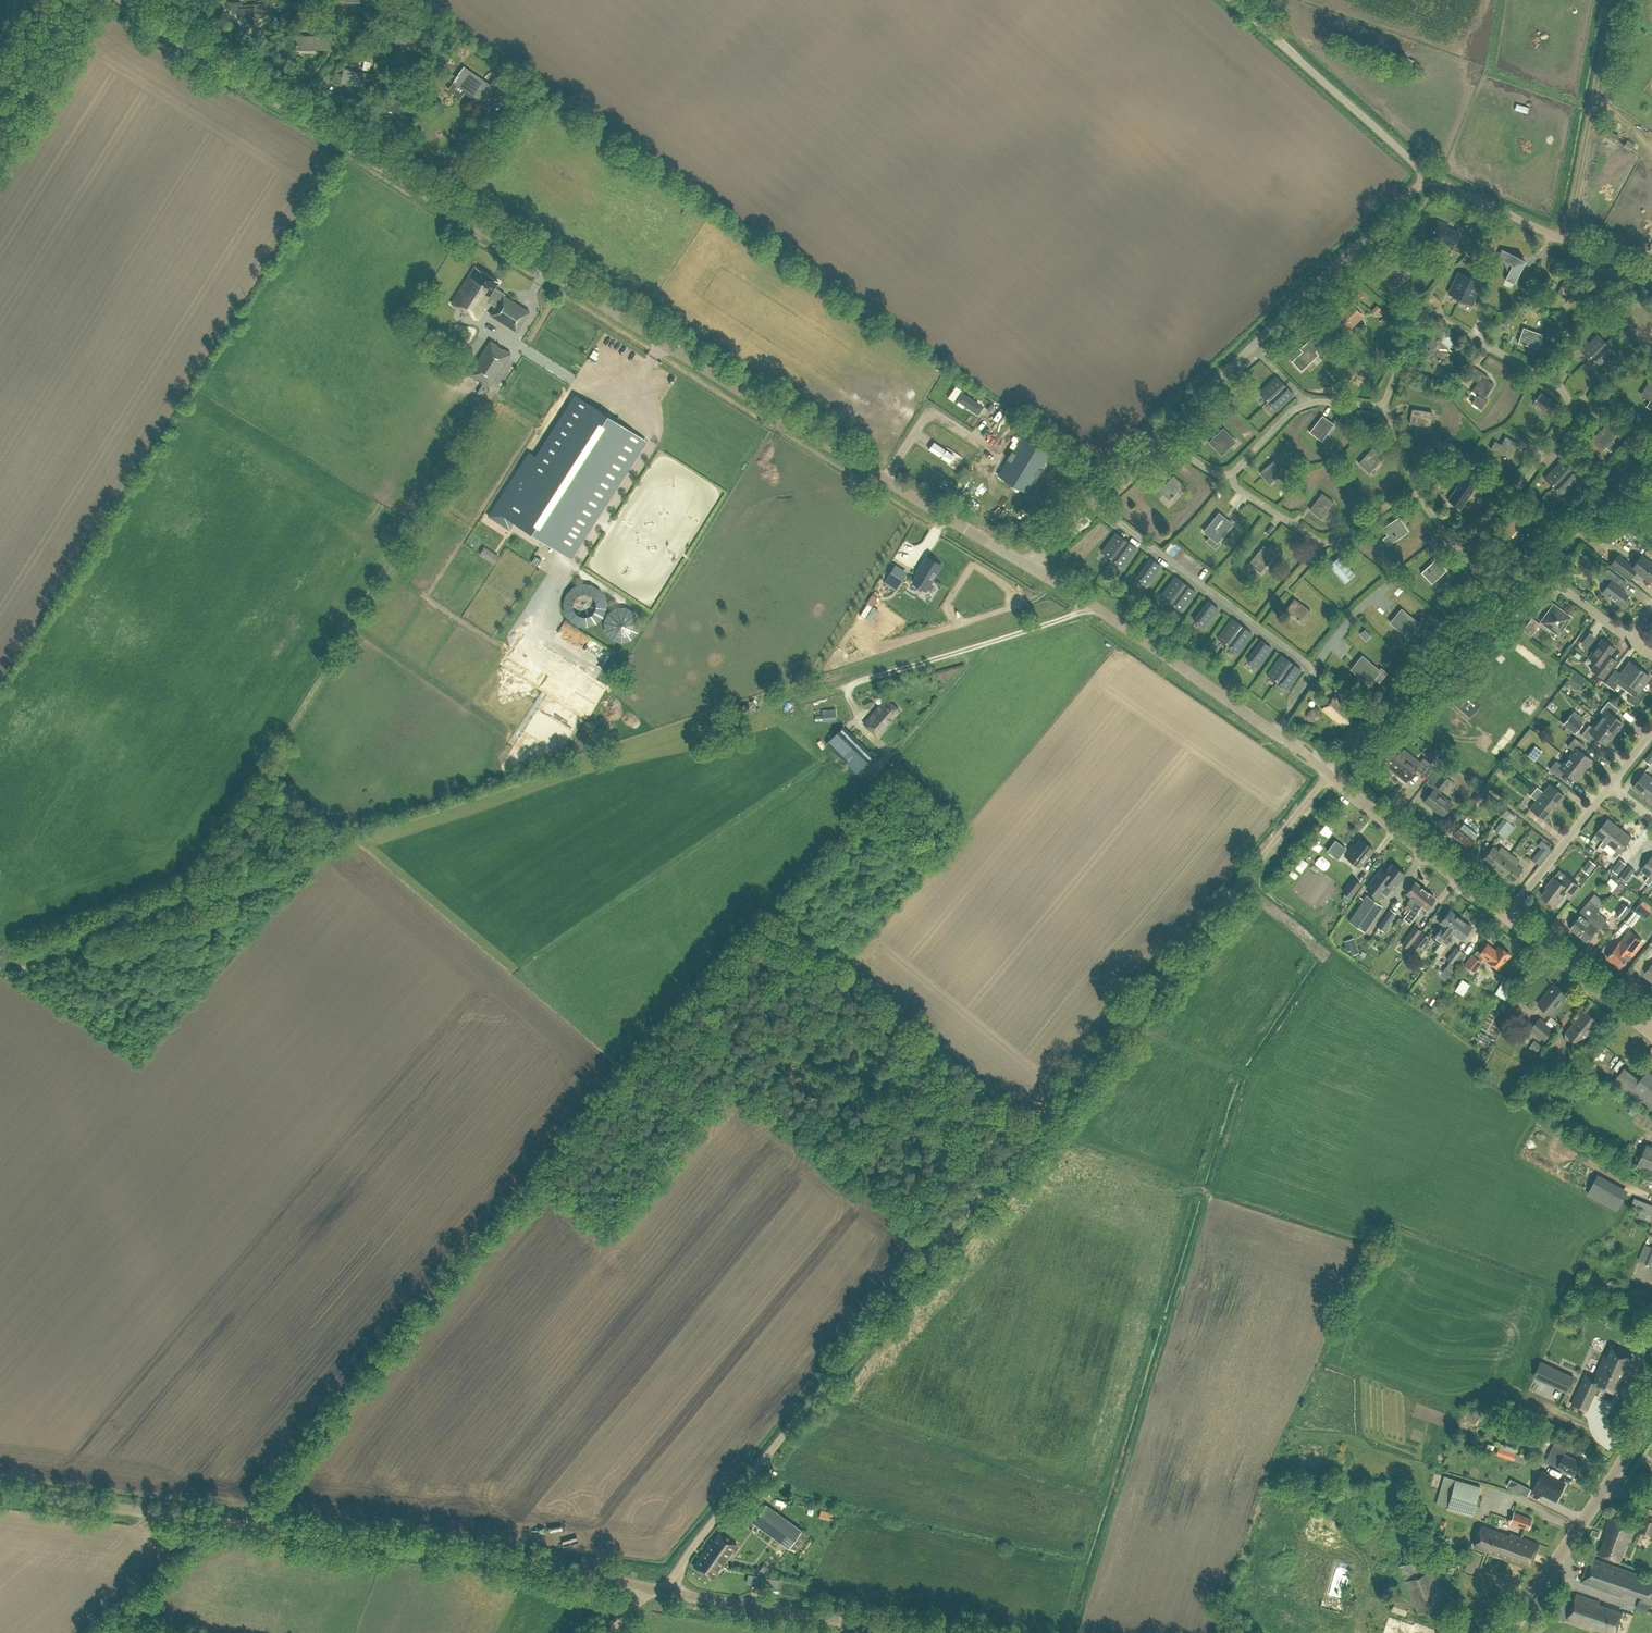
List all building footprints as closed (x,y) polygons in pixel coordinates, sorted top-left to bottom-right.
[(241,13),(241,18),(241,24),(256,23),(256,17),(265,16),(264,4),(242,6),(241,3),(231,4),(232,14),(241,13)] [(426,33),(418,30),(417,35),(399,31),(396,43),(422,49),(426,33)] [(296,48),(321,49),(321,37),(296,37),(296,48)] [(502,61),(496,69),(506,77),(512,69),(502,61)] [(490,86),(464,67),(455,81),(483,100),(489,93),(494,96),(498,91),(515,103),(528,85),(515,77),(510,84),(503,79),(499,84),(494,80),(490,86)] [(369,75),(346,70),(343,81),(367,86),(369,75)] [(385,107),(409,115),(413,103),(389,95),(385,107)] [(1610,130),(1607,135),(1621,141),(1624,136),(1610,130)] [(1448,224),(1438,219),(1431,232),(1437,235),(1434,240),(1451,248),(1458,233),(1446,227),(1448,224)] [(1525,259),(1502,249),(1497,258),(1503,262),(1508,273),(1505,279),(1514,284),(1525,259)] [(1407,273),(1395,260),(1389,265),(1391,267),(1382,276),(1392,287),(1407,273)] [(499,281),(475,266),(452,303),(478,319),(489,302),(496,307),(491,315),(517,332),(530,312),(494,289),(499,281)] [(1460,299),(1470,277),(1459,272),(1449,293),(1460,299)] [(1470,277),(1460,299),(1472,304),(1482,283),(1470,277)] [(1352,309),(1349,305),(1336,317),(1340,321),(1338,322),(1342,327),(1344,325),(1348,329),(1360,317),(1357,313),(1359,312),(1354,307),(1352,309)] [(1543,334),(1523,327),(1518,342),(1538,349),(1543,334)] [(1455,341),(1444,331),(1437,339),(1432,335),(1426,343),(1431,347),(1424,355),(1436,364),(1455,341)] [(1581,351),(1590,360),(1607,344),(1598,334),(1581,351)] [(1321,346),(1312,337),(1300,349),(1302,351),(1292,361),(1301,371),(1319,354),(1316,351),(1321,346)] [(497,345),(489,341),(468,375),(482,383),(477,392),(482,395),(487,387),(489,388),(510,353),(503,349),(502,350),(496,347),(497,345)] [(1616,353),(1607,344),(1590,360),(1598,369),(1616,353)] [(1477,394),(1472,402),(1481,409),(1486,400),(1484,399),(1494,384),(1487,379),(1489,376),(1477,369),(1471,377),(1478,382),(1472,391),(1477,394)] [(1267,384),(1285,402),(1293,394),(1276,376),(1267,384)] [(1649,382),(1641,394),(1651,401),(1651,384),(1649,382)] [(1285,402),(1267,384),(1259,393),(1276,411),(1285,402)] [(1558,404),(1542,391),(1533,403),(1550,415),(1558,404)] [(962,393),(957,400),(978,414),(983,406),(962,393)] [(645,439),(578,396),(527,476),(519,471),(490,516),(510,528),(514,521),(569,557),(645,439)] [(1432,412),(1412,408),(1409,423),(1430,427),(1432,412)] [(1334,424),(1322,415),(1310,431),(1322,441),(1334,424)] [(1230,447),(1227,444),(1234,438),(1223,427),(1208,442),(1222,455),(1230,447)] [(1601,451),(1616,437),(1607,427),(1592,441),(1601,451)] [(1007,459),(998,475),(1027,493),(1037,477),(1037,478),(1042,469),(1051,453),(1022,436),(1012,451),(1007,459)] [(1518,443),(1505,436),(1501,444),(1495,441),(1490,449),(1509,459),(1518,443)] [(934,442),(929,449),(948,462),(951,459),(950,458),(953,454),(934,442)] [(1384,457),(1372,447),(1358,463),(1370,473),(1384,457)] [(1572,455),(1563,447),(1558,453),(1567,461),(1572,455)] [(1285,470),(1276,459),(1260,472),(1270,484),(1285,470)] [(1579,478),(1561,461),(1545,478),(1563,496),(1579,478)] [(1476,481),(1485,488),(1491,480),(1483,473),(1476,481)] [(1184,486),(1174,475),(1159,489),(1169,500),(1184,486)] [(1476,484),(1465,476),(1449,500),(1460,508),(1476,484)] [(1334,501),(1322,492),(1309,509),(1321,518),(1334,501)] [(1218,512),(1201,529),(1214,541),(1230,524),(1218,512)] [(1523,524),(1514,514),(1499,528),(1509,538),(1523,524)] [(1408,531),(1399,517),(1383,528),(1392,542),(1408,531)] [(1101,552),(1112,560),(1126,540),(1116,533),(1101,552)] [(1168,549),(1178,556),(1185,546),(1174,539),(1168,549)] [(1126,540),(1112,560),(1122,567),(1136,548),(1126,540)] [(1274,557),(1262,547),(1249,563),(1260,573),(1274,557)] [(1618,554),(1611,564),(1630,578),(1636,571),(1649,581),(1651,578),(1651,563),(1641,555),(1633,566),(1618,554)] [(918,572),(912,582),(925,590),(931,580),(932,581),(942,565),(927,556),(917,572),(918,572)] [(1355,574),(1339,556),(1329,565),(1345,583),(1355,574)] [(1161,566),(1150,558),(1136,578),(1147,585),(1161,566)] [(1447,569),(1437,558),(1421,572),(1432,583),(1447,569)] [(1627,583),(1608,569),(1600,580),(1607,585),(1602,592),(1620,605),(1623,600),(1626,600),(1626,597),(1627,595),(1621,590),(1627,583)] [(1170,603),(1185,584),(1174,576),(1160,595),(1170,603)] [(1195,591),(1185,584),(1170,603),(1181,610),(1195,591)] [(585,590),(576,601),(587,610),(596,600),(585,590)] [(1311,610),(1294,598),(1285,610),(1302,622),(1311,610)] [(1218,608),(1208,601),(1193,620),(1203,627),(1218,608)] [(1571,617),(1554,604),(1541,621),(1558,634),(1571,617)] [(597,606),(596,612),(607,615),(608,609),(597,606)] [(616,643),(641,635),(632,606),(606,614),(616,643)] [(1401,609),(1390,622),(1408,637),(1419,624),(1401,609)] [(579,625),(584,615),(576,611),(572,621),(579,625)] [(1540,623),(1532,617),(1523,630),(1530,636),(1540,623)] [(1227,644),(1241,625),(1231,618),(1217,637),(1227,644)] [(566,622),(561,634),(573,639),(578,627),(566,622)] [(1227,644),(1237,652),(1251,633),(1241,625),(1227,644)] [(1615,648),(1602,638),(1588,657),(1596,663),(1591,669),(1602,678),(1616,660),(1609,655),(1615,648)] [(1271,647),(1261,640),(1246,659),(1257,667),(1271,647)] [(1291,662),(1280,654),(1266,674),(1277,681),(1291,662)] [(1362,655),(1351,669),(1369,684),(1380,671),(1362,655)] [(594,657),(590,662),(607,675),(611,669),(594,657)] [(1625,689),(1640,668),(1629,660),(1620,673),(1615,669),(1605,682),(1614,689),(1618,684),(1625,689)] [(1301,669),(1291,662),(1277,681),(1287,689),(1301,669)] [(1650,676),(1640,668),(1625,689),(1632,694),(1628,699),(1636,706),(1646,692),(1641,689),(1650,676)] [(1333,681),(1325,674),(1314,685),(1323,693),(1333,681)] [(1355,715),(1334,696),(1322,708),(1343,727),(1355,715)] [(899,709),(886,698),(864,723),(879,737),(888,726),(886,724),(899,709)] [(1599,721),(1614,733),(1622,722),(1614,715),(1619,709),(1608,701),(1600,711),(1604,714),(1599,721)] [(836,720),(835,709),(815,710),(816,721),(836,720)] [(1573,733),(1576,730),(1578,732),(1586,723),(1576,713),(1565,725),(1573,733)] [(1605,744),(1614,733),(1599,721),(1593,728),(1589,725),(1581,735),(1592,743),(1597,737),(1605,744)] [(874,756),(843,726),(826,743),(857,774),(874,756)] [(1573,750),(1568,757),(1584,770),(1593,760),(1581,750),(1585,745),(1575,737),(1568,746),(1573,750)] [(1428,778),(1437,768),(1430,762),(1423,757),(1421,760),(1404,747),(1400,752),(1395,748),(1384,762),(1399,773),(1398,774),(1406,780),(1415,768),(1428,778)] [(1534,757),(1540,759),(1543,751),(1537,749),(1534,757)] [(1576,781),(1584,770),(1568,757),(1563,763),(1557,759),(1549,769),(1560,777),(1564,772),(1576,781)] [(1451,779),(1437,768),(1428,778),(1426,782),(1433,788),(1424,800),(1442,815),(1452,803),(1439,793),(1451,779)] [(1646,796),(1651,788),(1651,776),(1645,771),(1633,786),(1646,796)] [(1534,790),(1555,807),(1565,795),(1550,783),(1543,792),(1537,787),(1534,790)] [(1555,807),(1534,790),(1531,794),(1537,799),(1530,808),(1545,820),(1555,807)] [(1475,805),(1470,801),(1453,822),(1458,826),(1452,833),(1468,845),(1477,834),(1462,821),(1475,805)] [(1515,816),(1506,809),(1501,816),(1503,817),(1494,829),(1501,834),(1515,816)] [(1605,849),(1609,843),(1621,827),(1609,818),(1597,833),(1605,840),(1601,845),(1605,849)] [(1630,826),(1636,830),(1640,824),(1634,820),(1630,826)] [(1609,843),(1617,849),(1613,854),(1617,858),(1633,837),(1621,827),(1609,843)] [(1593,844),(1599,847),(1602,839),(1597,836),(1593,844)] [(1373,849),(1360,838),(1350,849),(1350,848),(1345,854),(1359,866),(1373,849)] [(1550,847),(1545,843),(1532,859),(1536,863),(1550,847)] [(1498,869),(1511,853),(1502,846),(1499,850),(1493,846),(1484,858),(1498,869)] [(1520,860),(1511,853),(1498,869),(1512,881),(1522,869),(1516,864),(1520,860)] [(1642,869),(1650,875),(1646,881),(1650,884),(1651,882),(1651,856),(1642,869)] [(1627,863),(1621,859),(1611,872),(1617,876),(1627,863)] [(1590,860),(1583,869),(1589,874),(1596,865),(1590,860)] [(1405,873),(1392,863),(1386,870),(1381,867),(1370,880),(1372,881),(1367,887),(1376,895),(1380,890),(1386,895),(1392,887),(1393,888),(1405,873)] [(1635,870),(1628,865),(1619,879),(1625,884),(1635,870)] [(1580,885),(1567,875),(1562,881),(1555,876),(1549,884),(1551,885),(1543,895),(1556,906),(1565,894),(1570,898),(1580,885)] [(1360,884),(1352,877),(1341,891),(1350,897),(1360,884)] [(1614,877),(1608,886),(1616,892),(1622,883),(1614,877)] [(1403,906),(1408,910),(1425,889),(1415,881),(1406,892),(1411,896),(1403,906)] [(1435,898),(1425,889),(1408,910),(1409,910),(1403,918),(1410,923),(1419,911),(1418,911),(1422,905),(1426,909),(1435,898)] [(1382,906),(1366,895),(1348,921),(1365,932),(1382,906)] [(1571,927),(1579,934),(1601,908),(1590,899),(1587,903),(1580,912),(1581,914),(1571,927)] [(1633,904),(1627,899),(1616,912),(1623,917),(1633,904)] [(1641,904),(1635,911),(1646,919),(1651,912),(1641,904)] [(1601,908),(1579,934),(1588,941),(1598,928),(1600,929),(1607,920),(1597,912),(1601,908)] [(1396,913),(1390,909),(1377,927),(1384,931),(1396,913)] [(1431,939),(1439,945),(1443,940),(1461,918),(1450,909),(1440,921),(1444,924),(1431,939)] [(1472,927),(1461,918),(1443,940),(1447,943),(1452,938),(1449,936),(1453,932),(1461,939),(1472,927)] [(1421,931),(1415,926),(1401,943),(1407,948),(1421,931)] [(1639,937),(1632,931),(1622,943),(1621,941),(1608,956),(1621,967),(1632,954),(1627,951),(1639,937)] [(1429,937),(1422,932),(1410,948),(1416,953),(1429,937)] [(1511,954),(1499,945),(1496,950),(1487,943),(1480,952),(1477,949),(1465,965),(1473,971),(1484,956),(1488,959),(1488,960),(1499,969),(1511,954)] [(1462,951),(1456,946),(1446,959),(1452,964),(1462,951)] [(1650,946),(1644,953),(1636,963),(1647,971),(1645,973),(1651,978),(1651,947),(1650,946)] [(1470,984),(1462,979),(1455,990),(1463,995),(1470,984)] [(1569,995),(1555,984),(1539,1004),(1554,1016),(1561,1007),(1560,1006),(1569,995)] [(1601,1021),(1586,1008),(1566,1032),(1581,1044),(1601,1021)] [(1554,1029),(1540,1017),(1531,1029),(1545,1040),(1554,1029)] [(1541,1040),(1531,1046),(1535,1052),(1545,1047),(1541,1040)] [(1613,1040),(1597,1071),(1604,1075),(1621,1044),(1613,1040)] [(1566,1061),(1554,1052),(1543,1066),(1554,1075),(1566,1061)] [(1624,1068),(1612,1083),(1651,1114),(1651,1075),(1647,1071),(1639,1080),(1624,1068)] [(1648,1144),(1638,1163),(1651,1170),(1651,1146),(1648,1144)] [(1628,1191),(1598,1174),(1587,1194),(1618,1210),(1628,1191)] [(1635,1197),(1631,1208),(1651,1216),(1651,1204),(1635,1197)] [(1645,1244),(1639,1259),(1651,1264),(1651,1261),(1651,1246),(1645,1244)] [(1587,1373),(1572,1404),(1586,1410),(1598,1384),(1618,1393),(1628,1370),(1626,1369),(1632,1355),(1613,1346),(1607,1358),(1605,1357),(1595,1377),(1587,1373)] [(1547,1364),(1540,1378),(1568,1391),(1574,1376),(1547,1364)] [(1567,1448),(1555,1442),(1545,1461),(1554,1465),(1555,1462),(1558,1464),(1557,1466),(1574,1475),(1575,1473),(1577,1473),(1579,1469),(1578,1467),(1581,1462),(1564,1453),(1567,1448)] [(1528,1455),(1500,1446),(1497,1455),(1525,1464),(1528,1455)] [(1565,1483),(1542,1471),(1533,1490),(1542,1494),(1543,1492),(1557,1499),(1565,1483)] [(1480,1485),(1444,1474),(1435,1502),(1446,1506),(1446,1507),(1471,1515),(1480,1485)] [(801,1529),(766,1504),(753,1522),(788,1547),(801,1529)] [(1532,1518),(1513,1511),(1509,1523),(1528,1529),(1532,1518)] [(1646,1513),(1639,1532),(1651,1537),(1651,1516),(1646,1513)] [(1636,1526),(1610,1515),(1605,1530),(1607,1532),(1600,1553),(1620,1561),(1628,1539),(1630,1540),(1636,1526)] [(1460,1532),(1461,1522),(1444,1520),(1443,1530),(1460,1532)] [(1508,1535),(1480,1525),(1473,1545),(1502,1555),(1501,1558),(1528,1567),(1538,1543),(1509,1533),(1508,1535)] [(727,1556),(736,1543),(720,1531),(712,1542),(710,1540),(693,1564),(713,1579),(729,1557),(727,1556)] [(1444,1602),(1424,1555),(1398,1567),(1418,1613),(1444,1602)] [(1589,1556),(1581,1581),(1622,1595),(1624,1589),(1642,1595),(1638,1608),(1647,1611),(1651,1598),(1651,1581),(1636,1575),(1637,1573),(1589,1556)] [(1480,1576),(1483,1565),(1471,1562),(1468,1572),(1480,1576)] [(769,1577),(767,1586),(778,1588),(779,1579),(769,1577)] [(1600,1601),(1576,1593),(1568,1619),(1592,1626),(1592,1624),(1616,1632),(1623,1611),(1599,1603),(1600,1601)] [(1408,1603),(1395,1598),(1391,1609),(1404,1614),(1408,1603)]
